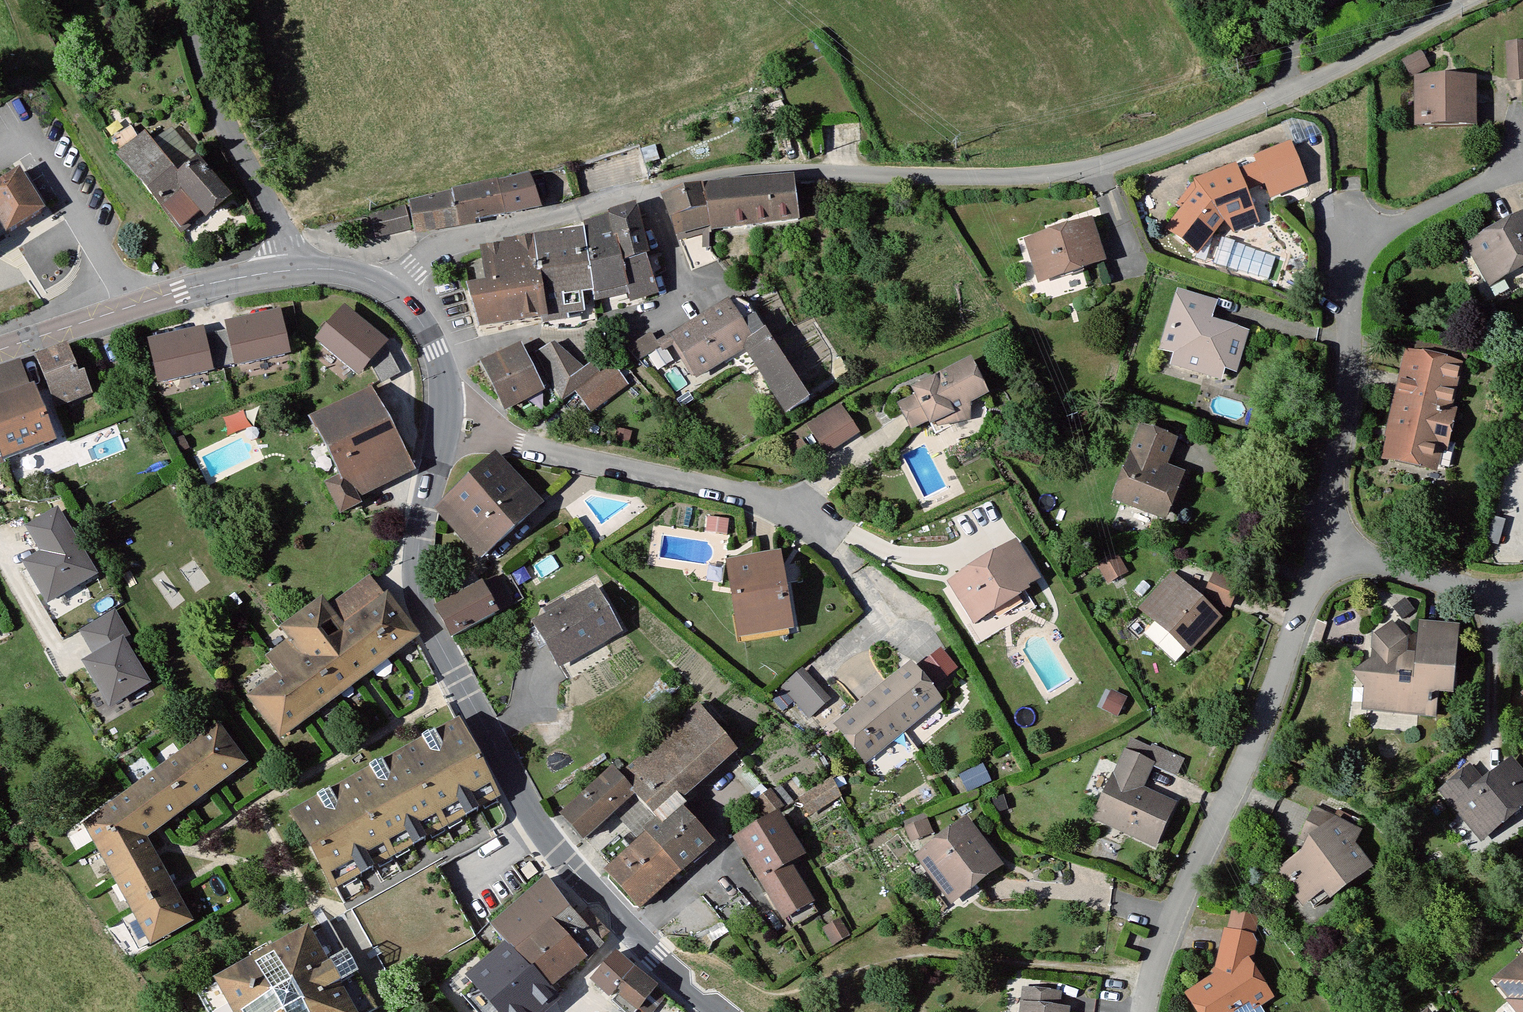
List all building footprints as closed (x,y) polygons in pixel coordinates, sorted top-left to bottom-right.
[(1511,79),(1522,78),(1522,47),(1510,48),(1511,79)] [(1403,61),(1409,74),(1428,64),(1421,51),(1403,61)] [(1421,82),(1421,122),(1470,123),(1470,83),(1421,82)] [(145,135),(141,138),(130,125),(111,141),(120,155),(136,142),(145,152),(152,145),(145,135)] [(190,166),(168,138),(155,148),(157,153),(177,176),(190,166)] [(152,145),(145,152),(136,142),(120,155),(183,230),(202,213),(206,218),(226,201),(195,162),(190,166),(177,176),(157,153),(155,148),(152,145)] [(1235,168),(1198,183),(1202,190),(1172,230),(1197,251),(1224,220),(1252,209),(1245,191),(1267,182),(1272,195),(1304,183),(1289,146),(1258,158),(1260,163),(1237,173),(1235,168)] [(4,231),(6,234),(42,212),(27,188),(24,190),(15,174),(0,184),(0,234),(4,231)] [(533,174),(498,183),(505,215),(539,207),(533,174)] [(709,226),(709,230),(799,221),(793,180),(722,185),(703,190),(709,226)] [(476,220),(505,215),(498,183),(471,190),(476,220)] [(416,229),(476,220),(471,190),(410,205),(416,229)] [(665,199),(677,235),(709,226),(703,190),(665,199)] [(409,229),(404,206),(373,213),(378,236),(409,229)] [(1252,209),(1224,220),(1232,232),(1256,223),(1252,209)] [(621,266),(646,258),(634,213),(610,220),(621,266)] [(1479,262),(1489,256),(1499,276),(1522,263),(1522,219),(1471,246),(1479,262)] [(593,287),(594,296),(627,287),(621,266),(610,220),(583,228),(584,234),(588,258),(593,287)] [(1029,243),(1042,279),(1099,260),(1087,224),(1029,243)] [(534,241),(534,243),(538,270),(588,258),(584,234),(534,241)] [(538,270),(534,243),(519,246),(520,249),(487,255),(492,288),(516,284),(515,279),(538,275),(538,270)] [(1479,262),(1475,264),(1487,288),(1502,280),(1499,276),(1489,256),(1479,262)] [(544,320),(545,324),(567,321),(566,314),(583,311),(581,298),(580,290),(593,287),(588,258),(538,270),(538,275),(544,320)] [(621,266),(627,287),(637,298),(656,291),(646,258),(621,266)] [(469,292),(480,329),(544,320),(538,275),(515,279),(516,284),(492,288),(469,292)] [(747,298),(764,290),(759,281),(740,289),(747,298)] [(594,296),(593,287),(580,290),(581,298),(594,296)] [(1176,362),(1201,371),(1205,361),(1223,367),(1233,371),(1245,337),(1206,325),(1211,306),(1181,296),(1165,349),(1178,353),(1176,362)] [(764,331),(749,305),(726,306),(676,337),(699,375),(732,356),(750,367),(757,363),(746,345),(764,331)] [(384,343),(349,314),(326,341),(362,370),(374,357),(385,381),(400,373),(384,343)] [(203,336),(202,334),(157,344),(165,378),(287,351),(279,317),(235,327),(235,329),(236,332),(203,340),(203,336)] [(203,340),(236,332),(235,329),(203,336),(203,340)] [(764,331),(746,345),(757,363),(788,414),(809,402),(764,331)] [(625,351),(636,361),(660,346),(651,333),(630,345),(625,351)] [(572,379),(559,354),(554,344),(537,354),(540,361),(562,402),(599,376),(592,366),(572,379)] [(1455,352),(1418,344),(1414,358),(1451,366),(1455,352)] [(38,357),(57,406),(91,393),(84,375),(78,377),(68,348),(38,357)] [(519,350),(484,367),(507,410),(526,400),(527,402),(539,396),(540,391),(519,350)] [(1414,358),(1407,357),(1390,429),(1399,431),(1393,459),(1427,467),(1428,464),(1447,470),(1454,445),(1445,443),(1451,418),(1446,417),(1458,368),(1451,366),(1414,358)] [(1220,378),(1223,367),(1205,361),(1201,371),(1220,378)] [(0,370),(0,447),(6,462),(9,461),(8,458),(54,439),(33,387),(29,388),(19,364),(0,370)] [(901,407),(903,412),(912,428),(928,420),(931,425),(949,416),(967,417),(969,403),(982,396),(967,367),(935,384),(934,382),(915,393),(917,399),(901,407)] [(578,393),(590,411),(625,386),(614,368),(578,393)] [(329,487),(343,514),(359,505),(357,499),(378,488),(372,475),(407,457),(372,392),(312,421),(343,480),(329,487)] [(856,433),(839,407),(822,418),(839,444),(856,433)] [(839,444),(822,418),(810,426),(826,452),(839,444)] [(1393,459),(1399,431),(1390,429),(1384,457),(1393,459)] [(1116,498),(1159,516),(1166,498),(1171,500),(1178,481),(1159,474),(1162,467),(1172,441),(1143,430),(1116,498)] [(414,469),(407,457),(372,475),(378,488),(414,469)] [(439,509),(441,512),(446,507),(485,551),(480,555),(482,558),(540,506),(496,458),(439,509)] [(1162,467),(1159,474),(1178,481),(1180,475),(1162,467)] [(22,561),(46,603),(98,574),(58,505),(25,525),(40,551),(22,561)] [(707,531),(726,532),(726,518),(707,517),(707,531)] [(1002,555),(1001,553),(953,584),(964,602),(961,604),(973,623),(1008,602),(1005,598),(1036,580),(1016,547),(1002,555)] [(1127,571),(1117,554),(1099,564),(1109,581),(1127,571)] [(732,567),(744,634),(788,626),(778,560),(732,567)] [(1238,582),(1216,572),(1205,594),(1228,605),(1238,582)] [(1166,622),(1191,644),(1216,617),(1172,576),(1143,607),(1163,626),(1166,622)] [(452,638),(509,606),(495,581),(437,611),(452,638)] [(371,582),(329,613),(344,633),(387,600),(371,582)] [(593,592),(536,626),(559,666),(616,634),(593,592)] [(294,642),(270,659),(283,677),(252,701),(280,737),(414,637),(387,600),(344,633),(329,613),(322,604),(285,631),(294,642)] [(92,653),(81,659),(108,707),(151,683),(129,644),(134,641),(115,608),(78,629),(92,653)] [(1166,622),(1163,626),(1153,636),(1176,659),(1191,644),(1166,622)] [(745,643),(790,636),(788,626),(744,634),(745,643)] [(1396,711),(1431,713),(1434,690),(1448,691),(1454,631),(1422,627),(1419,658),(1402,657),(1404,642),(1391,627),(1378,636),(1376,660),(1364,669),(1377,684),(1375,703),(1397,705),(1396,711)] [(923,659),(938,682),(962,666),(947,644),(923,659)] [(839,727),(864,757),(889,737),(890,739),(913,721),(911,719),(936,700),(910,668),(839,727)] [(809,687),(797,672),(784,683),(796,698),(809,687)] [(809,713),(826,698),(813,683),(809,687),(796,698),(809,713)] [(1118,718),(1126,701),(1114,694),(1105,711),(1118,718)] [(680,812),(685,807),(675,796),(687,786),(690,789),(734,750),(730,744),(725,737),(699,705),(685,716),(689,722),(643,760),(645,764),(625,779),(623,782),(634,794),(656,819),(659,822),(664,827),(680,812)] [(497,796),(459,725),(294,817),(333,888),(497,796)] [(90,826),(138,914),(125,921),(140,948),(187,922),(142,838),(242,763),(219,732),(90,826)] [(730,744),(734,741),(729,734),(725,737),(730,744)] [(1134,744),(1128,755),(1152,766),(1175,777),(1182,762),(1159,751),(1157,754),(1134,744)] [(1125,753),(1096,815),(1152,842),(1170,804),(1140,790),(1152,766),(1128,755),(1125,753)] [(1444,791),(1482,838),(1522,804),(1522,777),(1511,763),(1484,785),(1478,791),(1464,774),(1444,791)] [(1470,769),(1464,774),(1478,791),(1484,785),(1470,769)] [(634,794),(623,782),(614,772),(565,817),(586,837),(614,812),(634,794)] [(831,780),(801,799),(809,813),(838,795),(831,780)] [(771,816),(783,809),(769,792),(758,800),(771,816)] [(634,794),(614,812),(637,837),(656,819),(634,794)] [(1284,869),(1308,899),(1323,888),(1330,898),(1368,869),(1350,844),(1356,833),(1314,810),(1301,835),(1307,838),(1298,857),(1284,869)] [(649,835),(680,870),(709,844),(680,812),(664,827),(659,822),(647,833),(649,835)] [(777,820),(742,840),(752,857),(764,877),(761,879),(773,899),(798,885),(785,864),(799,856),(777,820)] [(919,857),(944,890),(962,877),(970,888),(995,869),(976,844),(980,841),(965,821),(919,857)] [(680,870),(649,835),(607,873),(636,905),(651,892),(653,894),(680,870)] [(764,877),(752,857),(744,862),(756,882),(761,879),(764,877)] [(521,870),(529,880),(539,873),(532,862),(521,870)] [(953,902),(970,888),(962,877),(944,890),(953,902)] [(580,919),(571,910),(547,880),(494,928),(510,945),(541,980),(550,973),(559,965),(569,973),(586,958),(606,937),(586,913),(580,919)] [(773,899),(785,918),(809,903),(798,885),(773,899)] [(1315,910),(1330,898),(1323,888),(1308,899),(1315,910)] [(636,905),(639,909),(655,896),(653,894),(651,892),(636,905)] [(809,903),(785,918),(791,929),(816,914),(809,903)] [(1234,913),(1229,932),(1252,938),(1258,919),(1234,913)] [(306,934),(350,1011),(371,1011),(377,1009),(329,921),(306,934)] [(1197,991),(1205,1003),(1204,1011),(1231,1011),(1247,1000),(1252,1007),(1256,1004),(1266,996),(1247,966),(1253,939),(1252,938),(1229,932),(1227,931),(1219,963),(1224,972),(1197,991)] [(206,991),(217,1011),(221,1011),(233,1005),(237,1011),(350,1011),(306,934),(206,991)] [(469,980),(498,1011),(538,1011),(555,997),(541,980),(510,945),(469,980)] [(615,954),(594,980),(611,995),(616,989),(620,992),(639,1008),(655,988),(615,954)] [(1496,982),(1512,1002),(1510,1003),(1517,1011),(1522,1011),(1522,960),(1496,982)] [(565,988),(560,982),(550,973),(541,980),(555,997),(565,988)] [(655,988),(639,1008),(644,1011),(649,1011),(663,995),(655,988)] [(1066,1011),(1053,1009),(1055,995),(1024,990),(1021,1011),(1065,1011),(1066,1011)] [(208,1011),(217,1011),(206,991),(199,995),(208,1011)] [(1201,1011),(1204,1011),(1205,1003),(1197,991),(1190,995),(1201,1011)] [(623,1011),(635,1011),(639,1008),(620,992),(611,1002),(623,1011)] [(1256,1004),(1252,1007),(1247,1000),(1231,1011),(1262,1011),(1256,1004)] [(1510,1003),(1502,1009),(1504,1011),(1517,1011),(1510,1003)]
